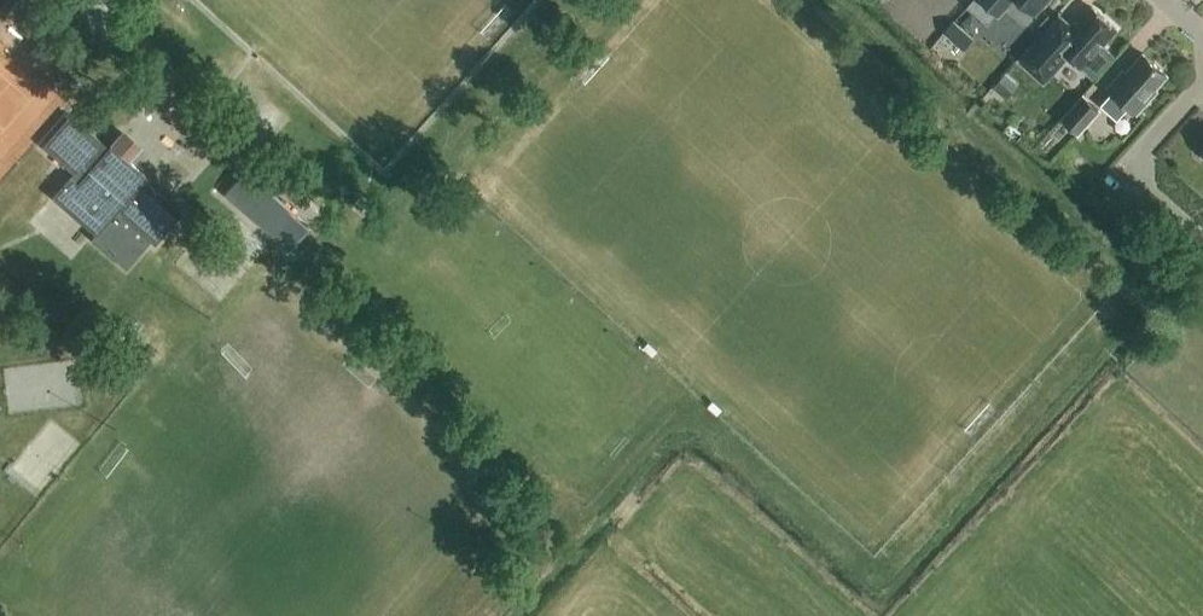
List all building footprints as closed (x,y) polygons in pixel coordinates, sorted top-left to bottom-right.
[(55,17),(36,0),(19,0),(6,15),(35,40),(55,17)] [(1047,0),(981,0),(999,16),(1004,9),(1023,27),(1047,0)] [(1116,30),(1091,8),(1073,28),(1058,16),(1035,41),(1017,61),(1043,84),(1061,65),(1059,63),(1067,54),(1094,79),(1115,56),(1102,45),(1116,30)] [(53,54),(38,41),(27,55),(42,67),(53,54)] [(1167,75),(1143,54),(1125,72),(1123,70),(1108,88),(1113,92),(1100,106),(1117,120),(1129,107),(1136,114),(1156,92),(1154,89),(1167,75)] [(1079,136),(1101,111),(1083,95),(1061,120),(1079,136)] [(69,116),(42,147),(74,175),(71,178),(69,177),(52,197),(94,234),(90,239),(125,269),(149,241),(154,246),(182,214),(144,181),(147,179),(128,163),(135,153),(132,146),(125,140),(117,138),(107,149),(69,116)] [(289,249),(311,226),(247,167),(225,190),(289,249)]
